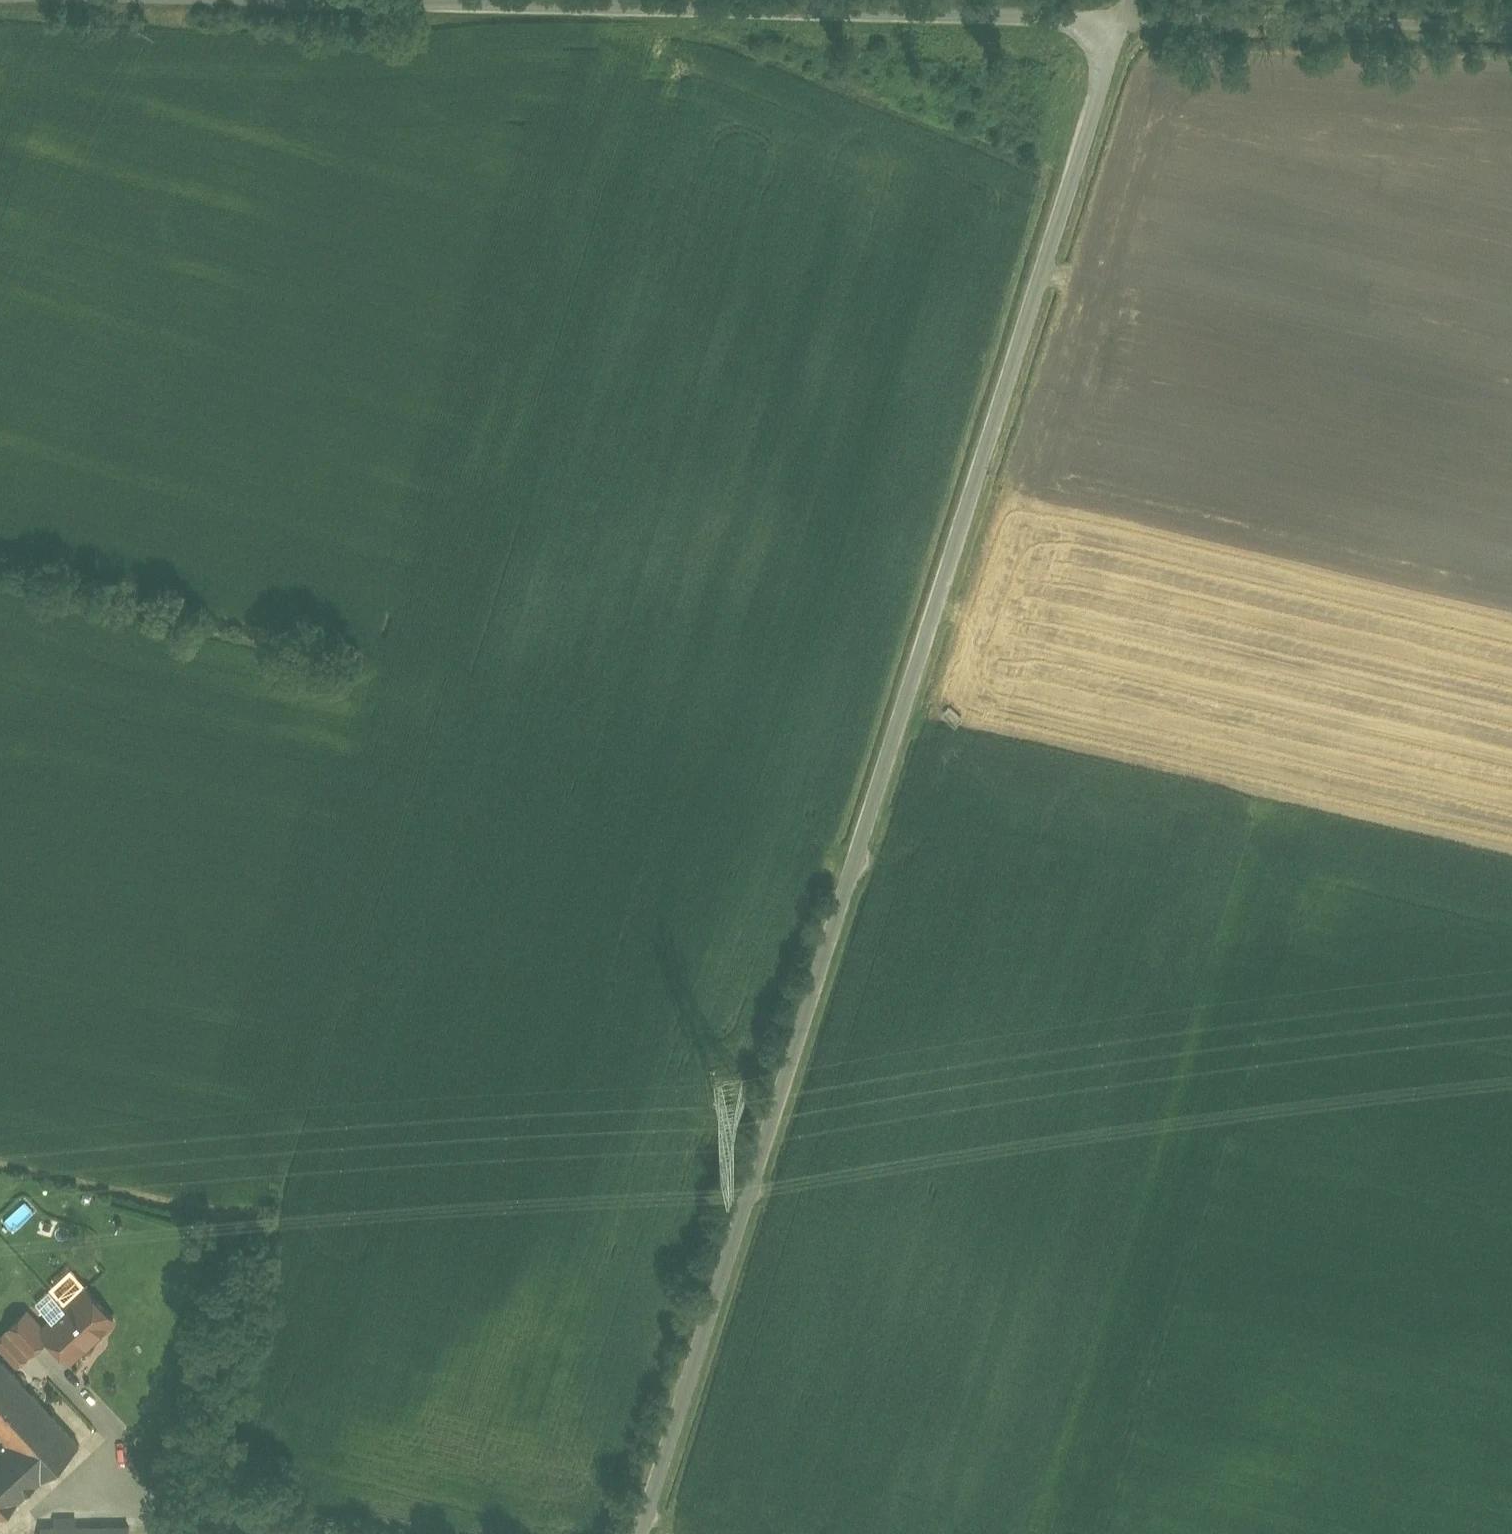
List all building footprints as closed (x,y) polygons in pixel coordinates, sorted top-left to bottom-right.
[(44,1328),(43,1329),(49,1335),(70,1358),(89,1341),(94,1341),(102,1334),(102,1329),(114,1318),(87,1288),(44,1328)] [(44,1328),(28,1311),(7,1330),(29,1353),(49,1335),(43,1329),(44,1328)] [(0,1358),(0,1434),(8,1442),(22,1429),(18,1424),(42,1402),(0,1358)] [(18,1424),(22,1429),(8,1442),(0,1449),(0,1517),(80,1444),(42,1402),(18,1424)]
